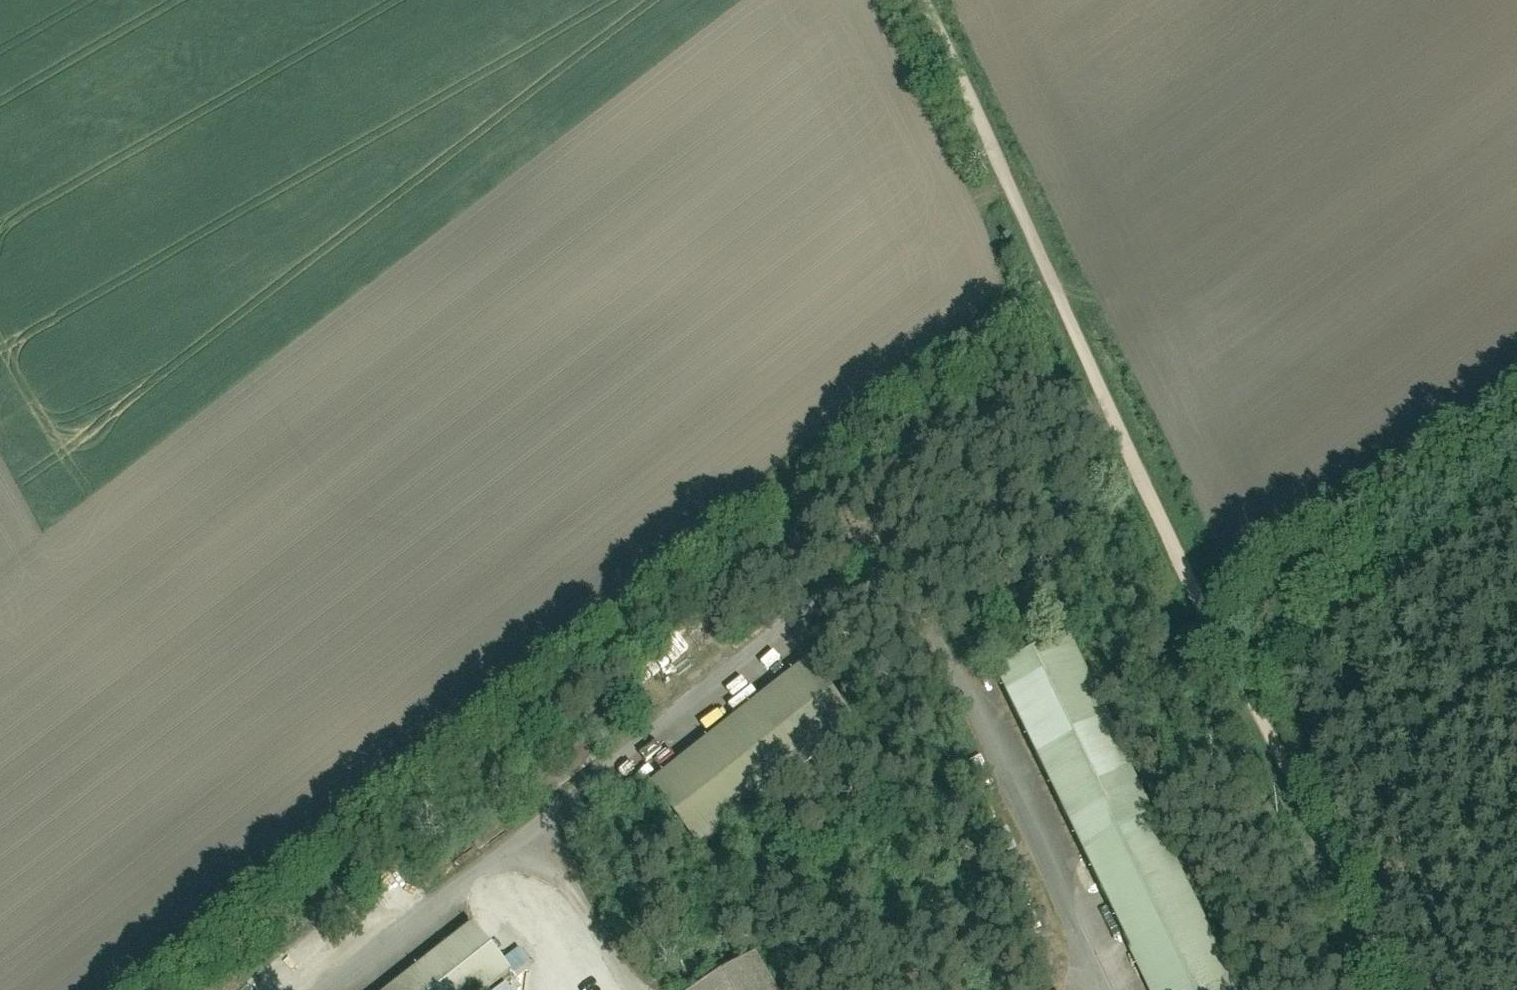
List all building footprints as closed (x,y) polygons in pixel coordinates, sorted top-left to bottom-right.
[(1239,980),(1063,620),(991,655),(1155,989),(1219,989),(1239,980)] [(850,719),(798,646),(634,762),(686,835),(850,719)] [(461,904),(357,989),(456,989),(501,952),(461,904)] [(746,936),(667,983),(671,989),(778,989),(746,936)] [(1051,979),(1030,989),(1057,989),(1051,979)]
